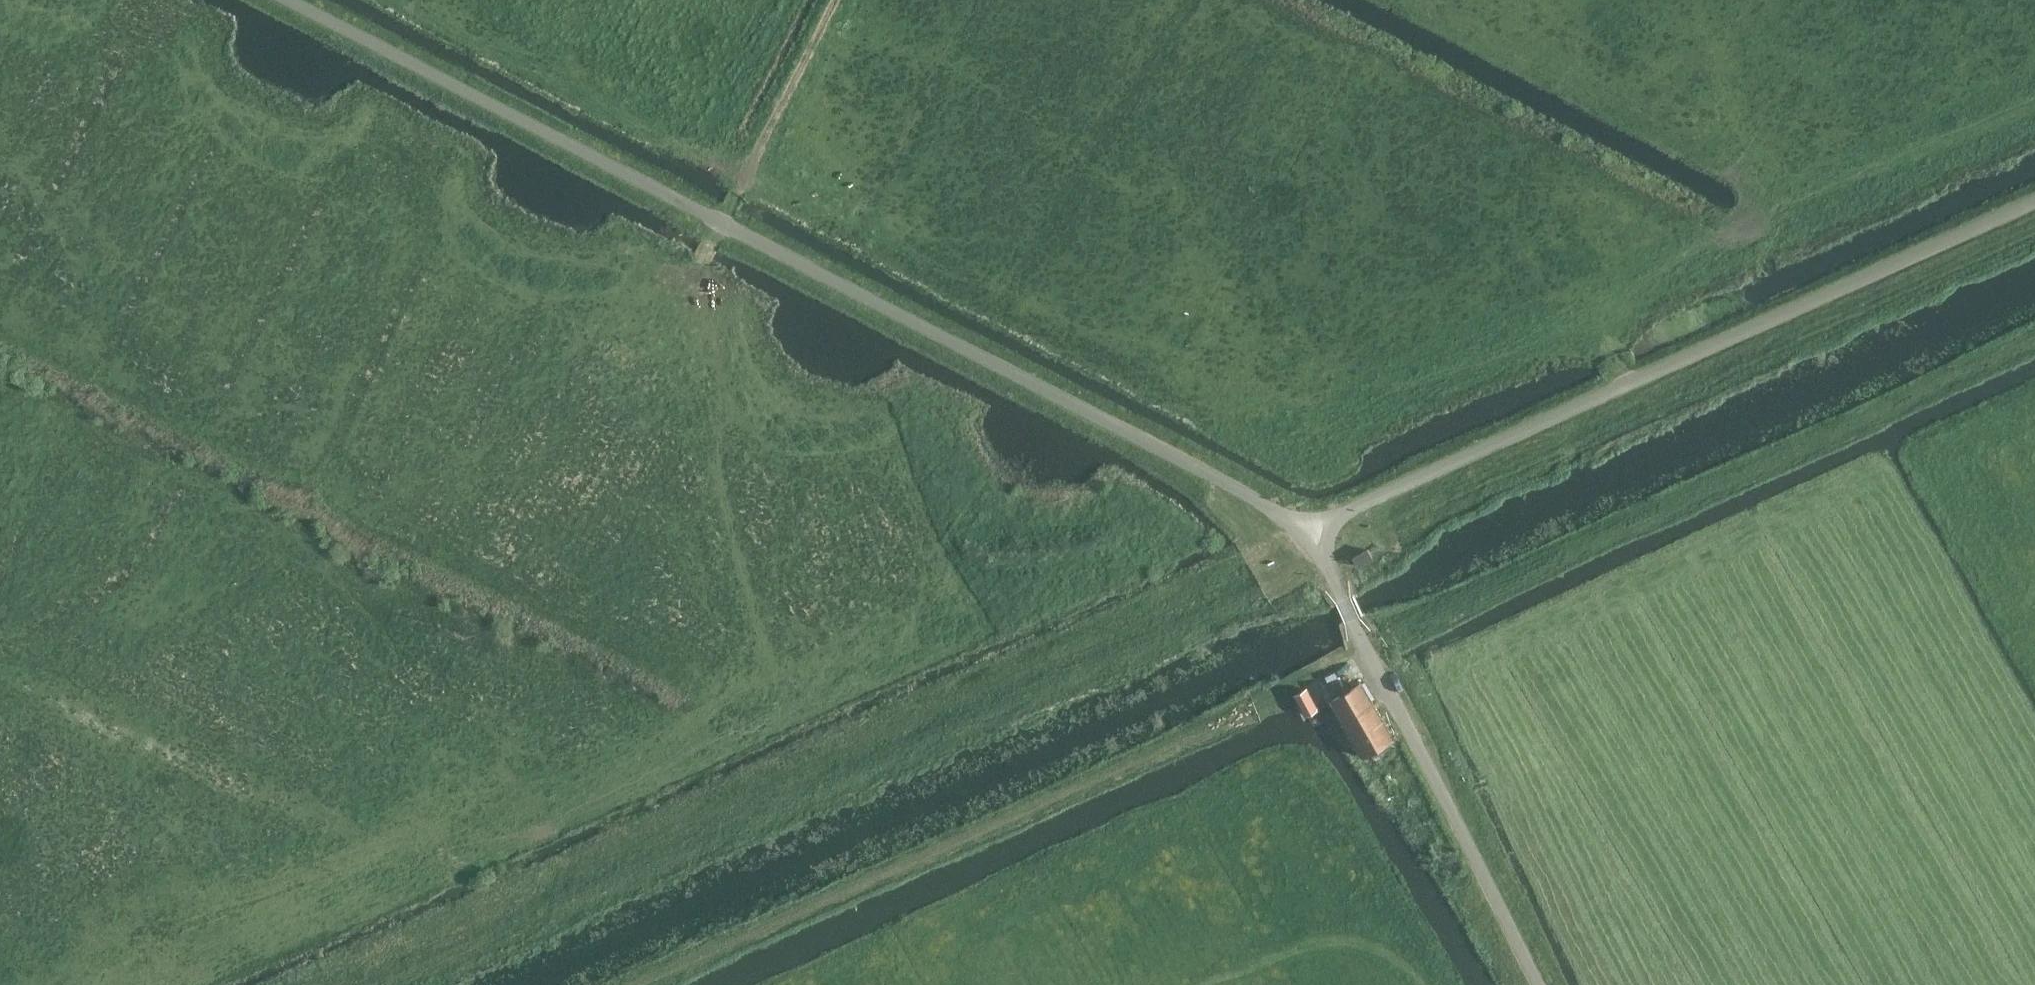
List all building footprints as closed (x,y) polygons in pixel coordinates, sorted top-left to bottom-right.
[(1368,547),(1354,555),(1359,564),(1373,556),(1368,547)] [(1331,700),(1362,754),(1391,737),(1360,684),(1331,700)] [(1306,689),(1295,695),(1301,706),(1303,710),(1305,714),(1307,712),(1316,708),(1306,689)]
